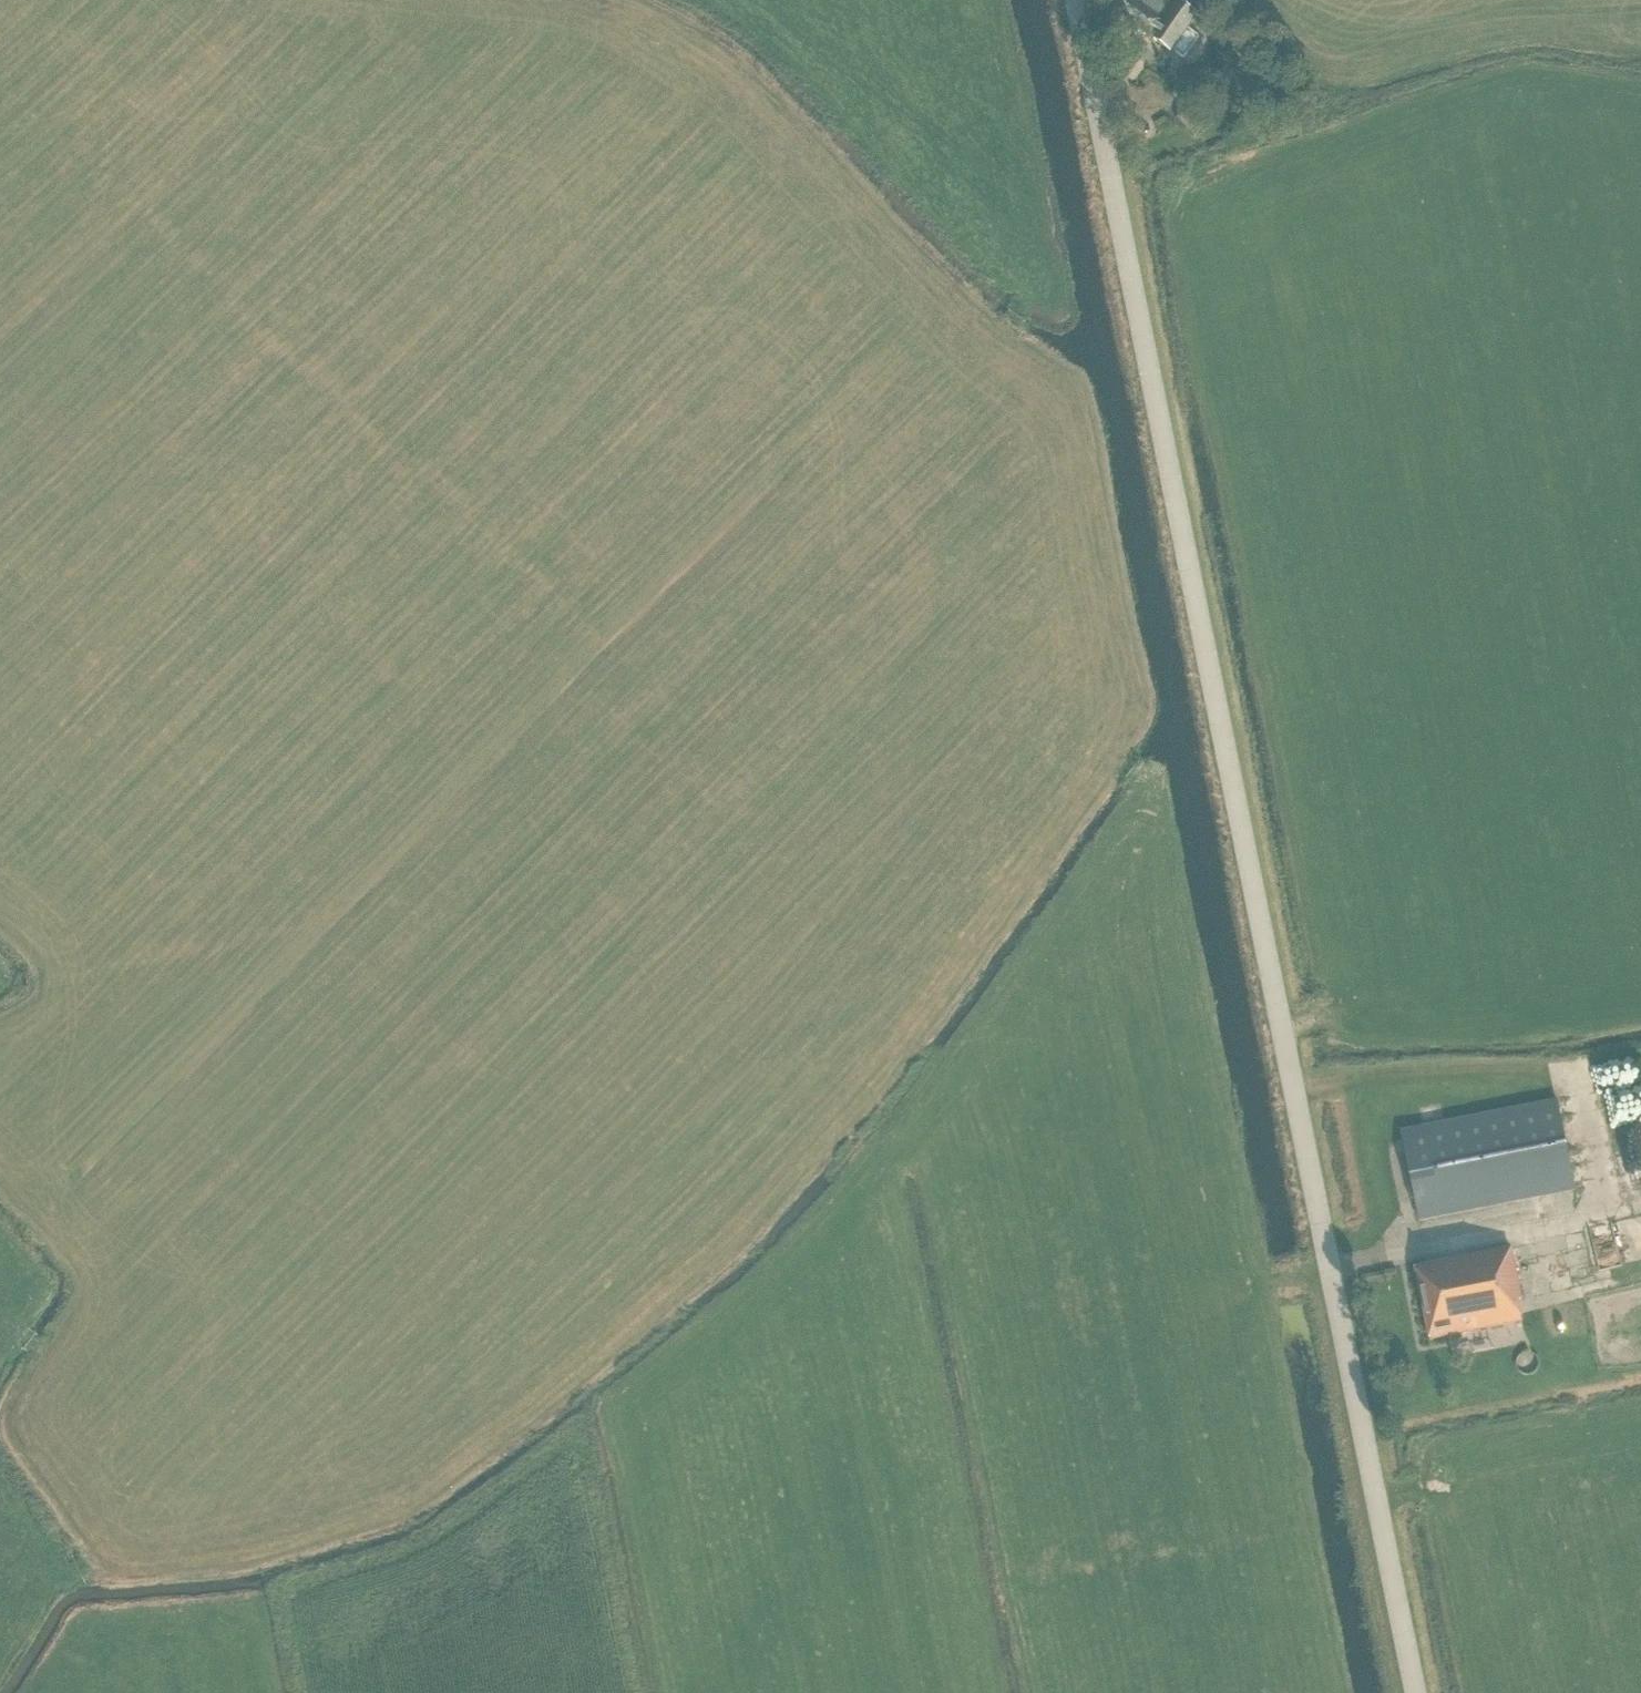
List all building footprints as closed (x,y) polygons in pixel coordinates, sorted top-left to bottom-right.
[(1197,13),(1177,0),(1177,1),(1176,0),(1118,0),(1112,10),(1152,39),(1153,38),(1172,51),(1173,49),(1184,56),(1199,34),(1188,27),(1197,13)] [(1402,1131),(1420,1220),(1575,1189),(1556,1099),(1402,1131)] [(1522,1321),(1518,1300),(1521,1299),(1511,1247),(1415,1266),(1430,1339),(1522,1321)]
